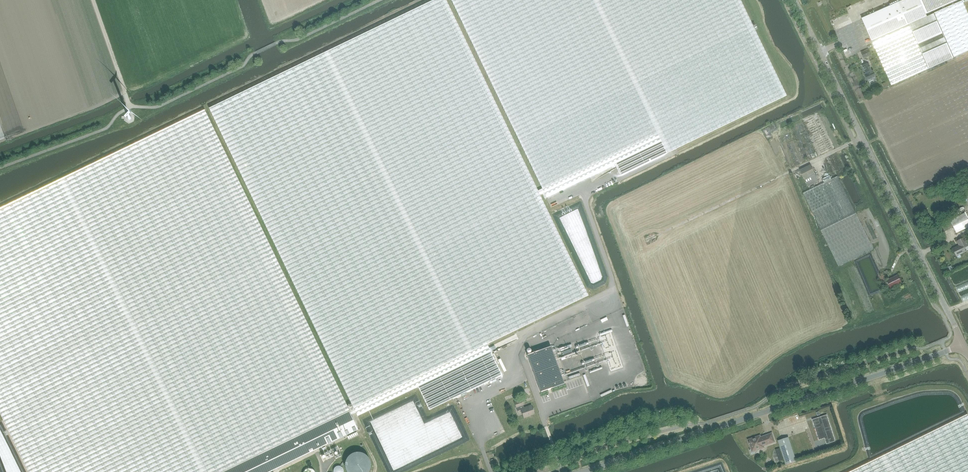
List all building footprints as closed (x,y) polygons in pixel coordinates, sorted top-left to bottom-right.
[(487,344),(588,295),(540,195),(544,193),(451,0),(435,0),(209,110),(357,416),(418,387),(429,410),(502,375),(490,351),(489,348),(487,344)] [(544,193),(546,197),(616,164),(621,175),(786,94),(740,0),(451,0),(544,193)] [(862,18),(872,41),(909,25),(928,69),(954,58),(934,14),(927,17),(926,14),(958,0),(904,0),(899,2),(862,18)] [(962,1),(934,13),(934,14),(954,58),(967,52),(967,14),(962,1)] [(909,25),(872,41),(885,71),(891,85),(928,69),(909,25)] [(862,53),(864,59),(872,55),(869,50),(862,53)] [(868,81),(876,78),(873,71),(872,71),(869,64),(863,66),(866,74),(865,75),(868,81)] [(29,471),(222,471),(349,411),(290,287),(205,111),(0,209),(0,413),(29,471)] [(818,182),(815,174),(811,165),(800,170),(804,179),(805,179),(808,187),(818,182)] [(839,267),(874,249),(838,176),(832,179),(830,175),(822,179),(824,183),(803,193),(839,267)] [(967,227),(967,219),(965,213),(950,220),(956,233),(967,227)] [(959,245),(953,249),(956,256),(967,251),(965,247),(967,246),(967,245),(965,237),(957,241),(959,245)] [(891,288),(902,283),(898,275),(887,280),(891,288)] [(540,392),(564,384),(551,346),(527,354),(540,392)] [(524,408),(523,405),(521,400),(514,402),(517,409),(518,410),(521,409),(524,418),(528,416),(528,415),(534,413),(531,405),(524,408)] [(349,411),(222,471),(273,471),(309,455),(309,454),(309,455),(309,454),(358,430),(349,411)] [(826,414),(812,419),(819,439),(825,437),(827,443),(835,440),(826,414)] [(851,471),(967,471),(967,416),(967,415),(851,471)] [(750,450),(751,454),(755,453),(755,450),(764,447),(763,446),(774,442),(772,433),(763,437),(764,438),(761,439),(760,436),(748,440),(749,442),(749,443),(750,443),(752,449),(750,450)] [(796,461),(788,437),(778,440),(786,464),(796,461)]
